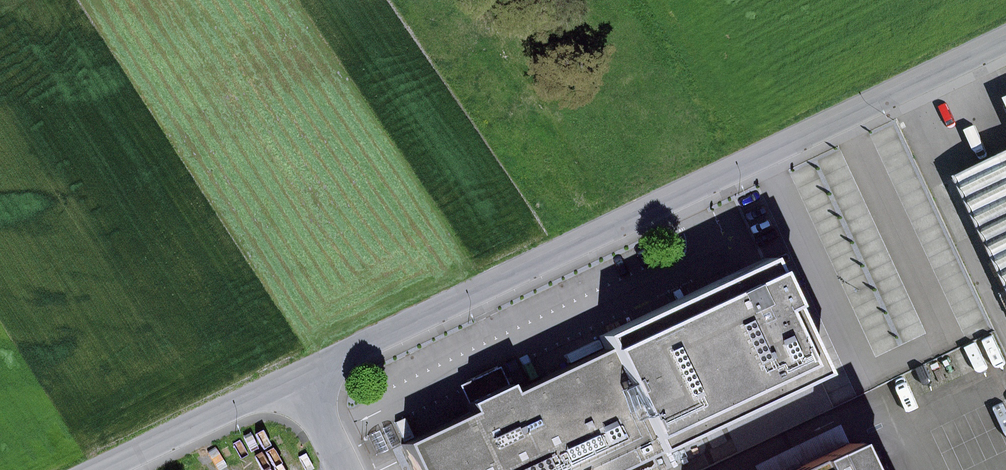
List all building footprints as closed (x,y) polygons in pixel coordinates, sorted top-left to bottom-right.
[(964,179),(1005,268),(1005,159),(964,179)] [(588,339),(593,351),(643,457),(812,378),(756,260),(588,339)] [(503,395),(539,469),(617,469),(643,457),(593,351),(503,395)] [(407,454),(415,469),(539,469),(503,395),(496,378),(468,391),(481,419),(407,454)] [(835,442),(777,469),(848,469),(835,442)]
